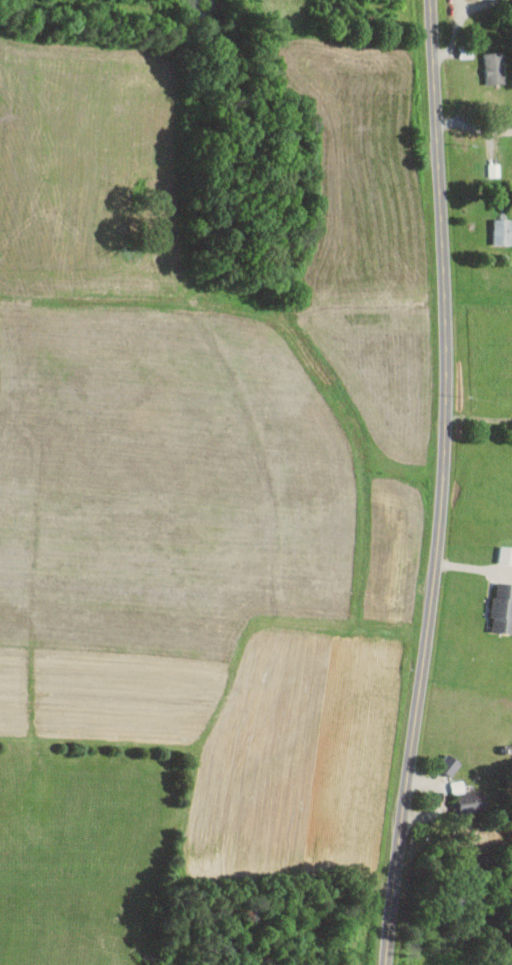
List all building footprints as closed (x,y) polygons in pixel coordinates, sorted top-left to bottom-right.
[(485,53),(487,85),(505,84),(504,52),(485,53)] [(511,219),(495,219),(495,245),(511,245),(511,219)] [(511,632),(511,582),(498,580),(492,630),(511,632)] [(463,763),(450,752),(440,766),(452,776),(463,763)] [(451,782),(458,814),(487,808),(483,788),(467,792),(464,779),(451,782)]
